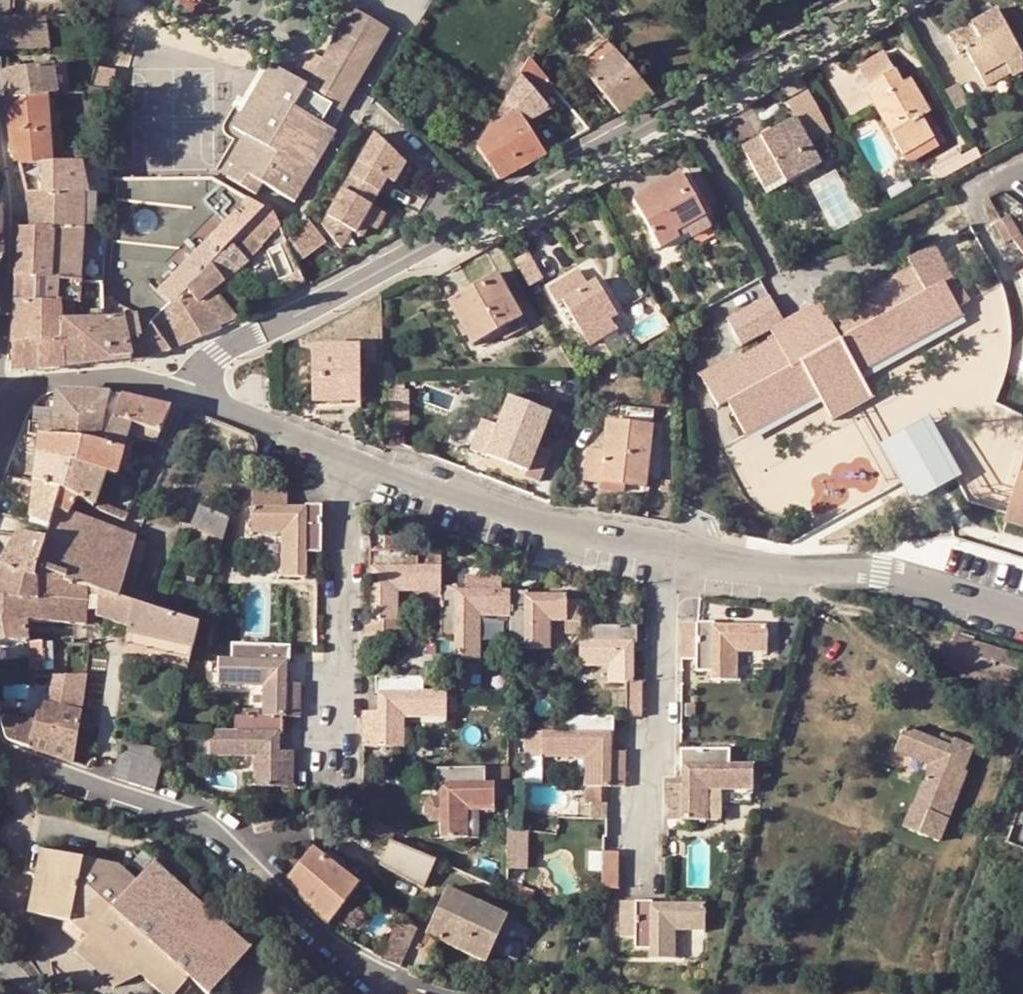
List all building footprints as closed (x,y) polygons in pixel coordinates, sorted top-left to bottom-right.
[(9,9),(13,9),(13,0),(12,0),(9,0),(0,0),(0,15),(10,15),(9,9)] [(993,9),(945,35),(956,55),(964,51),(978,77),(984,89),(1003,79),(1022,69),(1022,68),(993,9)] [(317,102),(327,108),(338,115),(387,32),(350,10),(314,70),(303,64),(293,80),(271,66),(236,125),(248,133),(229,165),(236,170),(230,181),(253,195),(260,184),(293,202),(332,136),(316,126),(306,120),(317,102)] [(45,18),(0,18),(0,50),(28,51),(50,49),(45,18)] [(587,76),(616,52),(607,41),(577,65),(587,76)] [(616,52),(587,76),(619,115),(653,96),(647,89),(616,52)] [(537,60),(532,54),(528,60),(533,66),(537,60)] [(541,102),(554,91),(533,66),(528,60),(519,75),(541,102)] [(53,65),(57,95),(69,94),(64,64),(53,65)] [(22,99),(47,96),(57,95),(53,65),(1,73),(5,99),(22,97),(22,99)] [(656,83),(661,92),(687,77),(683,68),(656,83)] [(97,69),(91,89),(108,91),(112,71),(97,69)] [(862,89),(899,158),(930,141),(920,121),(927,117),(908,81),(900,85),(894,73),(862,89)] [(541,102),(519,75),(505,100),(523,126),(549,112),(541,102)] [(661,92),(656,83),(647,89),(653,96),(661,92)] [(115,99),(115,92),(108,91),(91,89),(89,97),(115,99)] [(952,89),(942,94),(951,114),(961,108),(952,89)] [(739,149),(759,187),(779,178),(783,186),(819,166),(807,145),(828,133),(806,93),(784,105),(793,120),(739,149)] [(8,114),(10,134),(50,131),(47,96),(22,99),(22,97),(5,99),(7,114),(8,114)] [(535,144),(531,138),(523,126),(505,100),(500,108),(476,149),(499,182),(544,157),(538,148),(535,144)] [(316,126),(327,108),(317,102),(306,120),(316,126)] [(53,165),(50,131),(10,134),(12,155),(20,155),(21,167),(53,165)] [(376,135),(351,178),(378,193),(379,193),(387,179),(394,184),(406,164),(376,135)] [(531,138),(535,144),(538,148),(541,145),(535,135),(531,138)] [(930,141),(899,158),(905,169),(936,151),(930,141)] [(66,164),(74,164),(80,163),(79,152),(65,153),(66,164)] [(932,167),(937,177),(973,158),(970,153),(958,157),(956,153),(932,167)] [(21,167),(28,195),(76,195),(84,194),(89,194),(83,163),(80,163),(74,164),(66,164),(53,165),(21,167)] [(212,176),(112,179),(111,193),(111,200),(109,237),(106,257),(103,286),(103,298),(150,324),(187,288),(211,265),(232,244),(244,232),(265,210),(212,176)] [(378,193),(351,178),(351,177),(323,225),(341,249),(352,231),(362,237),(369,225),(377,229),(385,213),(371,205),(378,193)] [(706,231),(678,178),(631,202),(658,252),(684,238),(687,242),(706,231)] [(779,178),(759,187),(764,196),(783,186),(779,178)] [(84,229),(84,194),(76,195),(28,195),(28,230),(84,229)] [(244,232),(260,247),(279,225),(270,205),(265,210),(244,232)] [(296,262),(326,242),(304,214),(304,215),(318,236),(293,256),(296,262)] [(318,236),(304,215),(287,243),(293,256),(318,236)] [(1010,236),(1001,219),(996,221),(1006,239),(1010,236)] [(987,226),(998,243),(1006,239),(996,221),(987,226)] [(279,225),(271,235),(276,246),(287,241),(279,225)] [(82,255),(84,229),(28,230),(18,230),(16,278),(60,281),(61,281),(80,283),(82,255)] [(248,261),(260,247),(244,232),(232,244),(248,261)] [(248,261),(232,244),(211,265),(223,281),(248,261)] [(774,338),(739,355),(737,352),(697,372),(717,409),(724,405),(743,438),(814,400),(828,422),(869,398),(855,376),(957,319),(940,286),(957,277),(938,244),(900,264),(903,270),(827,308),(824,303),(795,318),(787,322),(773,296),(727,320),(742,346),(769,332),(774,338)] [(80,283),(81,283),(103,286),(106,257),(82,255),(80,283)] [(211,265),(187,288),(222,329),(238,318),(213,289),(223,281),(211,265)] [(1012,280),(1022,295),(1022,272),(1012,280)] [(589,282),(580,286),(574,275),(541,293),(549,307),(557,303),(580,346),(608,331),(598,308),(603,306),(589,282)] [(494,276),(443,304),(467,347),(517,321),(494,276)] [(60,281),(16,278),(15,305),(59,307),(59,304),(60,281)] [(60,281),(59,304),(75,305),(76,304),(80,304),(81,283),(80,283),(61,281),(60,281)] [(104,321),(103,298),(103,286),(81,283),(80,304),(76,304),(75,305),(77,322),(104,321)] [(169,350),(222,329),(187,288),(150,324),(169,350)] [(150,324),(103,298),(104,321),(124,320),(133,361),(143,360),(169,350),(150,324)] [(77,322),(75,305),(59,304),(59,307),(15,305),(15,315),(63,314),(63,323),(77,322)] [(15,315),(13,346),(64,342),(63,323),(63,314),(15,315)] [(124,320),(104,321),(77,322),(63,323),(64,342),(65,368),(96,365),(133,361),(124,320)] [(64,342),(13,346),(12,371),(34,370),(56,369),(65,368),(64,342)] [(356,415),(357,352),(310,349),(310,400),(330,401),(329,414),(356,415)] [(392,380),(376,380),(375,430),(391,431),(392,380)] [(409,423),(410,389),(393,388),(391,422),(409,423)] [(104,427),(111,396),(57,393),(56,424),(55,440),(100,445),(104,427)] [(113,396),(111,396),(104,427),(109,428),(113,418),(122,397),(113,396)] [(122,397),(113,418),(131,424),(143,428),(139,438),(156,444),(160,434),(171,408),(122,397)] [(493,428),(477,420),(466,447),(527,472),(550,416),(505,397),(493,428)] [(909,492),(913,499),(929,491),(933,489),(957,476),(961,474),(931,415),(881,443),(904,484),(907,489),(909,492)] [(128,435),(131,424),(113,418),(109,428),(103,444),(123,451),(128,435)] [(40,436),(40,438),(55,440),(56,424),(34,421),(28,420),(25,434),(40,436)] [(581,480),(642,488),(650,429),(601,421),(597,451),(585,449),(581,480)] [(139,438),(143,428),(131,424),(128,435),(139,438)] [(105,473),(105,474),(116,478),(123,451),(103,444),(100,445),(55,440),(40,438),(38,455),(105,473)] [(66,491),(78,498),(78,499),(93,508),(95,502),(105,474),(105,473),(38,455),(35,481),(66,491)] [(1010,515),(1007,523),(1022,528),(1022,469),(1010,515)] [(33,491),(35,481),(9,476),(6,492),(28,497),(29,490),(33,491)] [(68,515),(68,513),(78,499),(78,498),(66,491),(35,481),(33,491),(33,498),(29,523),(47,528),(49,528),(56,507),(68,515)] [(307,511),(298,511),(298,506),(288,506),(289,493),(252,491),(252,527),(282,529),(282,574),(306,574),(307,551),(322,551),(323,503),(308,503),(308,507),(307,511)] [(96,510),(126,522),(128,516),(95,502),(93,508),(96,510)] [(192,523),(224,536),(229,514),(199,503),(192,523)] [(45,539),(35,571),(86,588),(95,591),(119,599),(119,597),(122,587),(126,575),(136,540),(136,539),(135,539),(68,513),(68,515),(56,507),(49,528),(47,528),(44,539),(45,539)] [(0,565),(0,569),(35,580),(35,571),(45,539),(44,539),(20,534),(0,565)] [(147,544),(136,540),(126,575),(137,577),(147,544)] [(443,595),(443,588),(443,568),(419,567),(419,553),(371,553),(371,570),(374,571),(378,570),(379,579),(374,579),(374,625),(366,624),(366,641),(405,641),(405,624),(396,624),(396,596),(443,595)] [(35,571),(35,580),(0,569),(0,620),(26,621),(27,622),(86,626),(86,588),(35,571)] [(503,577),(468,578),(468,591),(468,596),(459,596),(459,592),(459,588),(443,588),(443,595),(444,638),(460,638),(460,662),(483,662),(483,614),(512,614),(512,593),(512,592),(504,591),(503,577)] [(119,597),(132,602),(151,608),(155,598),(122,587),(119,597)] [(96,616),(128,627),(129,627),(132,602),(119,597),(119,599),(95,591),(96,616)] [(566,600),(566,595),(537,595),(537,601),(528,601),(528,595),(528,593),(512,593),(512,614),(512,646),(528,646),(528,650),(550,650),(550,617),(567,617),(567,633),(582,633),(581,599),(566,600)] [(125,644),(190,662),(200,624),(151,608),(132,602),(129,627),(128,627),(126,634),(125,644)] [(682,618),(682,653),(697,653),(697,664),(711,664),(711,674),(735,674),(736,642),(766,643),(766,620),(723,620),(723,625),(713,625),(713,620),(714,617),(697,616),(697,618),(682,618)] [(27,641),(27,630),(27,622),(26,621),(0,620),(0,645),(7,644),(27,643),(27,641)] [(580,641),(580,664),(610,665),(611,679),(625,680),(625,714),(642,713),(642,678),(632,678),(632,649),(627,649),(627,641),(632,640),(635,640),(635,624),(590,625),(589,640),(580,641)] [(32,663),(44,662),(43,642),(43,641),(31,641),(32,663)] [(53,643),(43,642),(44,662),(45,670),(54,670),(53,643)] [(262,715),(282,715),(299,716),(300,682),(285,681),(286,672),(286,669),(281,669),(281,660),(286,660),(289,660),(289,645),(232,644),(231,660),(217,659),(217,680),(256,682),(262,682),(262,715)] [(383,698),(377,698),(378,708),(363,708),(363,743),(400,744),(400,714),(446,713),(446,683),(421,684),(421,673),(373,673),(374,690),(377,690),(382,690),(383,698)] [(0,717),(0,720),(6,739),(74,765),(82,713),(87,675),(53,676),(47,704),(39,703),(35,722),(0,717)] [(239,704),(240,714),(262,715),(262,682),(256,682),(255,705),(239,704)] [(696,699),(686,699),(687,711),(697,710),(696,699)] [(281,731),(282,715),(262,715),(240,714),(235,714),(235,732),(209,731),(209,756),(256,757),(255,785),(291,786),(292,750),(278,749),(278,741),(273,741),(273,731),(278,731),(281,731)] [(566,715),(566,729),(544,729),(544,754),(589,754),(590,786),(592,786),(608,786),(625,786),(625,749),(611,749),(611,740),(606,740),(606,731),(611,731),(613,731),(614,714),(566,715)] [(544,754),(544,729),(527,730),(528,754),(544,754)] [(948,748),(937,744),(900,730),(892,751),(929,765),(913,805),(910,804),(901,826),(938,840),(964,773),(961,771),(970,748),(951,741),(948,748)] [(937,744),(948,748),(951,741),(940,737),(937,744)] [(181,743),(169,739),(165,753),(165,754),(177,758),(181,743)] [(125,741),(121,754),(162,766),(165,754),(165,753),(125,741)] [(687,771),(682,771),(682,779),(668,779),(668,815),(704,815),(704,784),(750,784),(751,760),(727,760),(727,746),(679,745),(679,762),(682,762),(687,763),(687,771)] [(156,786),(159,776),(162,766),(121,754),(113,778),(139,788),(155,792),(156,786)] [(422,814),(428,821),(438,821),(438,836),(462,836),(461,805),(476,805),(491,805),(491,781),(483,781),(482,767),(434,767),(434,782),(437,782),(442,782),(442,792),(438,792),(438,795),(428,796),(422,801),(422,814)] [(491,781),(491,767),(482,767),(483,781),(491,781)] [(608,802),(608,786),(592,786),(592,803),(598,803),(598,802),(608,802)] [(598,802),(598,803),(598,818),(614,818),(614,803),(608,802),(598,802)] [(461,805),(462,836),(476,836),(476,805),(461,805)] [(529,866),(529,827),(508,827),(508,866),(529,866)] [(390,839),(380,864),(423,888),(436,859),(390,839)] [(329,925),(359,884),(313,848),(285,882),(329,925)] [(206,993),(211,993),(252,948),(155,862),(137,883),(120,867),(29,849),(24,874),(35,877),(28,914),(71,922),(88,937),(75,951),(116,987),(133,968),(162,993),(187,993),(195,985),(206,993)] [(616,888),(615,852),(599,852),(599,888),(616,888)] [(152,863),(143,855),(132,867),(140,875),(152,863)] [(436,912),(454,919),(464,896),(448,888),(436,912)] [(464,896),(454,919),(436,912),(420,947),(431,952),(438,938),(486,961),(507,916),(464,896)] [(704,923),(703,902),(661,902),(661,907),(651,907),(651,902),(651,898),(634,898),(634,900),(620,900),(620,935),(634,935),(634,946),(649,946),(649,955),(674,955),(674,923),(704,923)] [(410,910),(403,918),(417,928),(417,929),(424,921),(410,910)] [(384,959),(399,966),(417,928),(403,918),(399,915),(384,959)]
